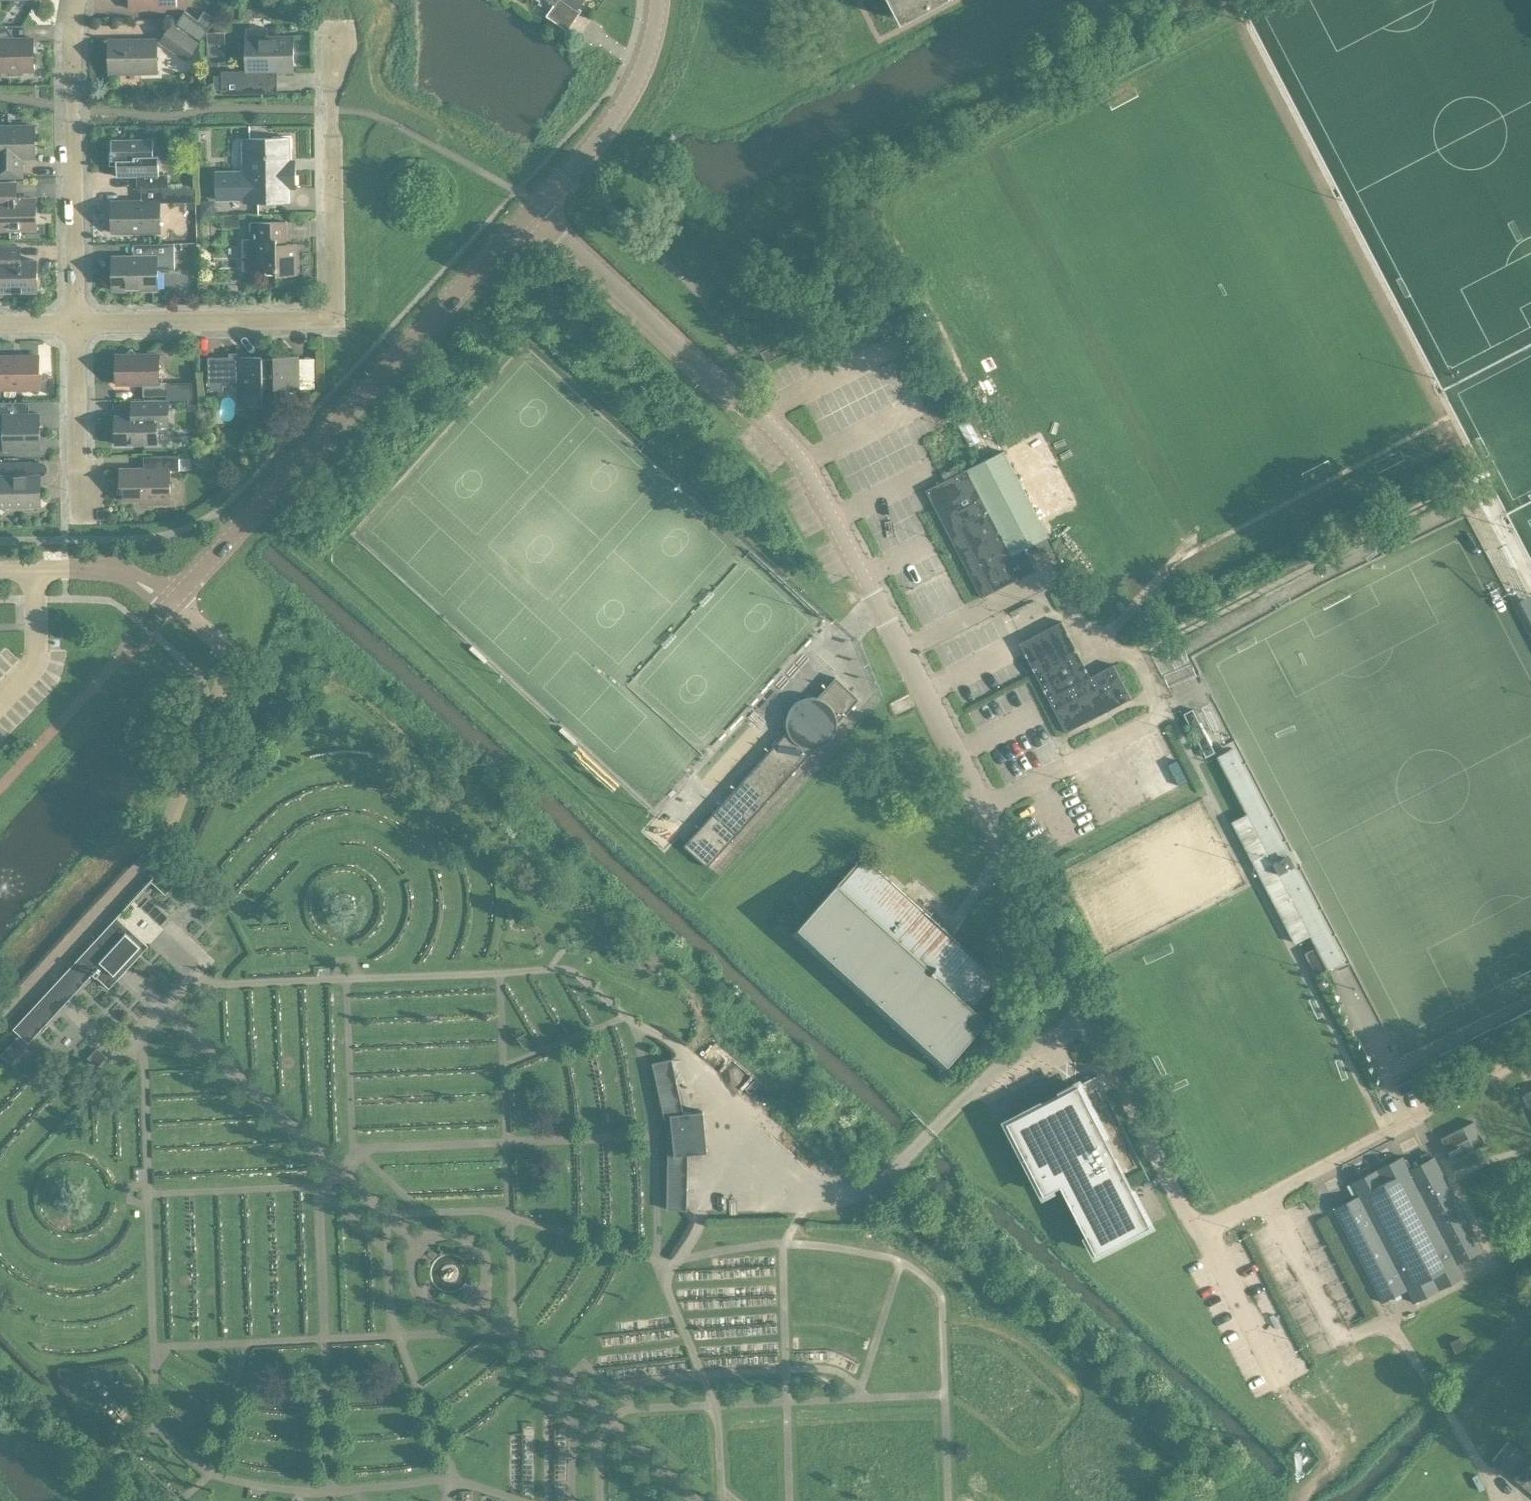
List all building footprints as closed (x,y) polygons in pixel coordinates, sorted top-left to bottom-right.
[(129,8),(177,7),(177,0),(129,0),(129,8)] [(578,7),(583,0),(548,0),(555,4),(547,15),(568,30),(582,9),(578,7)] [(904,19),(940,0),(895,0),(904,19)] [(202,40),(217,19),(204,10),(198,19),(186,10),(177,23),(202,40)] [(186,59),(198,42),(172,25),(161,41),(186,59)] [(34,70),(34,38),(7,38),(7,26),(0,26),(0,71),(34,70)] [(247,70),(240,70),(222,71),(222,93),(271,93),(271,71),(294,71),(294,36),(268,36),(268,28),(247,28),(247,36),(246,36),(247,70)] [(157,72),(157,39),(110,40),(110,73),(157,72)] [(23,178),(22,157),(36,157),(35,125),(0,126),(0,178),(23,178)] [(291,201),(291,188),(296,188),(296,170),(290,170),(290,137),(249,138),(249,171),(216,171),(216,199),(244,199),(244,202),(291,201)] [(141,188),(169,187),(169,174),(160,174),(159,155),(154,155),(154,139),(111,140),(112,160),(117,159),(117,176),(141,175),(141,188)] [(37,229),(36,198),(17,199),(17,183),(0,183),(0,230),(37,229)] [(169,187),(141,188),(142,200),(112,201),(113,232),(160,232),(160,202),(196,202),(196,187),(169,187)] [(286,221),(258,222),(250,222),(251,239),(243,239),(243,257),(257,257),(257,270),(277,269),(277,275),(297,274),(297,243),(277,243),(277,234),(286,234),(286,221)] [(114,290),(158,289),(158,270),(175,269),(175,243),(150,243),(150,255),(113,256),(114,290)] [(0,247),(0,292),(38,291),(37,260),(12,260),(12,246),(0,247)] [(876,292),(865,297),(872,310),(882,305),(876,292)] [(117,354),(117,384),(143,384),(143,396),(167,395),(167,382),(160,382),(159,353),(138,354),(132,348),(126,354),(117,354)] [(39,388),(39,355),(0,356),(0,389),(39,388)] [(299,355),(256,356),(257,372),(262,372),(262,381),(255,388),(244,388),(244,389),(244,406),(276,406),(276,389),(300,388),(299,355)] [(257,372),(256,356),(209,357),(209,390),(224,390),(223,385),(238,385),(238,389),(244,389),(244,388),(255,388),(262,381),(262,372),(257,372)] [(157,427),(169,426),(169,399),(140,400),(140,415),(116,415),(116,444),(157,443),(157,427)] [(40,413),(30,413),(30,401),(0,402),(0,414),(4,414),(4,450),(40,449),(40,413)] [(990,451),(972,416),(958,423),(976,459),(990,451)] [(1004,451),(944,481),(926,490),(982,597),(993,591),(1036,570),(1025,548),(1048,536),(1004,451)] [(121,486),(125,485),(125,500),(144,500),(144,504),(171,503),(170,470),(179,470),(180,470),(180,455),(152,456),(152,468),(121,468),(121,486)] [(4,506),(41,505),(41,475),(31,475),(31,461),(0,462),(0,509),(1,509),(4,506)] [(1062,621),(1024,640),(1020,643),(1038,678),(1066,732),(1131,698),(1114,664),(1090,676),(1062,621)] [(1125,638),(1119,635),(1116,642),(1123,644),(1125,638)] [(787,729),(788,730),(712,813),(684,845),(708,867),(815,747),(822,746),(828,742),(831,739),(834,735),(836,732),(837,728),(838,723),(860,698),(836,677),(818,697),(815,697),(811,696),(806,697),(801,699),(796,702),(793,705),(790,709),(788,713),(786,719),(786,724),(787,729)] [(1128,757),(1137,779),(1162,770),(1154,747),(1128,757)] [(1233,748),(1222,753),(1218,755),(1248,813),(1232,821),(1295,943),(1311,935),(1329,969),(1344,961),(1233,748)] [(1153,797),(1175,787),(1169,775),(1147,784),(1153,797)] [(951,935),(886,876),(863,855),(793,933),(942,1068),(987,1019),(973,1005),(998,978),(951,935)] [(151,880),(156,884),(166,894),(167,893),(188,871),(181,865),(172,857),(151,880)] [(90,946),(57,981),(72,995),(93,973),(110,988),(149,946),(118,916),(96,940),(94,938),(88,943),(90,946)] [(38,1002),(38,1003),(14,1028),(29,1043),(53,1016),(38,1002)] [(684,1113),(672,1058),(653,1062),(667,1125),(672,1126),(672,1129),(674,1142),(668,1145),(668,1209),(687,1209),(688,1154),(708,1152),(704,1111),(684,1113)] [(1414,1087),(1411,1080),(1398,1086),(1402,1094),(1414,1087)] [(1079,1084),(1074,1086),(1007,1121),(1044,1193),(1061,1184),(1096,1252),(1151,1224),(1079,1084)] [(1474,1121),(1441,1138),(1452,1160),(1485,1143),(1474,1121)] [(1414,1302),(1465,1276),(1458,1263),(1483,1250),(1435,1156),(1410,1169),(1403,1156),(1352,1182),(1359,1196),(1334,1208),(1382,1302),(1407,1289),(1414,1302)] [(1450,1342),(1456,1352),(1466,1347),(1461,1337),(1460,1337),(1450,1342)] [(1530,1491),(1530,1445),(1530,1444),(1523,1452),(1509,1441),(1493,1459),(1498,1464),(1530,1491)]
